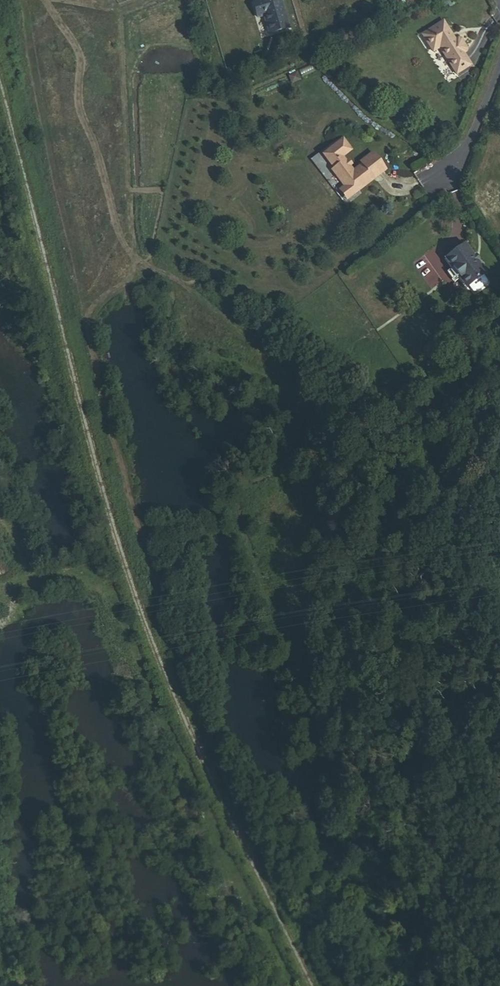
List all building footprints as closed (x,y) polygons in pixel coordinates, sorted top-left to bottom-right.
[(280,33),(270,0),(267,0),(244,7),(249,23),(256,21),(262,38),(280,33)] [(385,7),(382,0),(379,0),(371,3),(374,11),(385,7)] [(454,52),(457,51),(458,48),(452,38),(449,37),(446,39),(435,19),(413,32),(423,49),(430,45),(445,73),(461,64),(454,52)] [(337,188),(376,162),(364,144),(351,153),(352,155),(343,162),(332,146),(342,140),(334,129),(314,143),(324,158),(322,159),(333,177),(330,178),(337,188)] [(466,278),(484,263),(460,236),(443,251),(466,278)]
